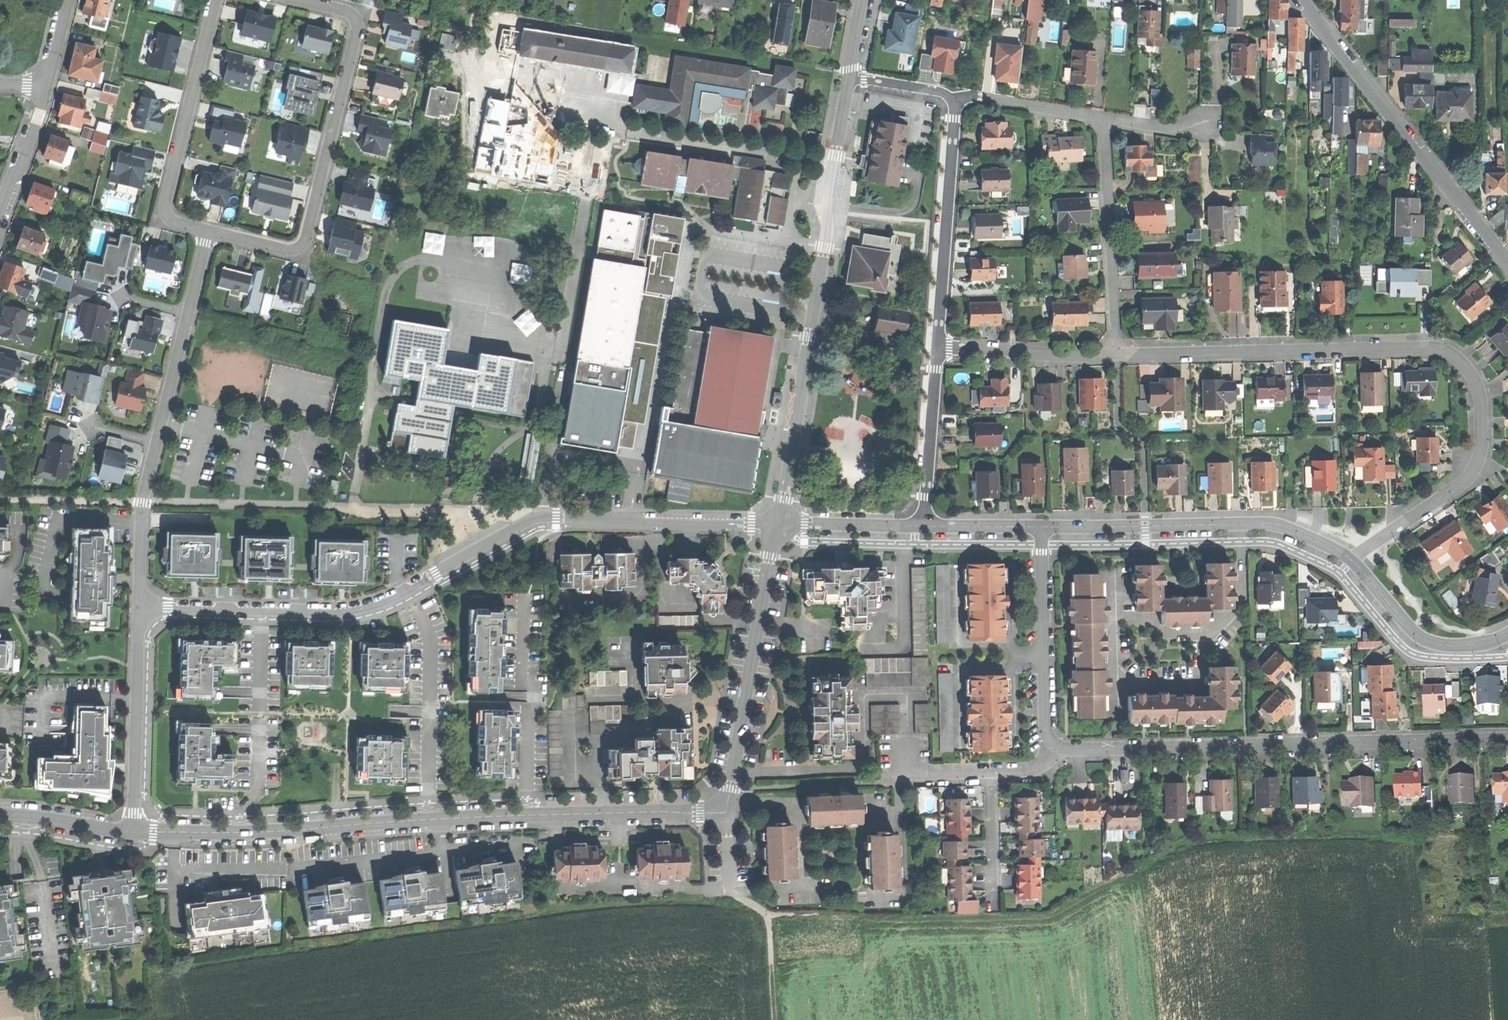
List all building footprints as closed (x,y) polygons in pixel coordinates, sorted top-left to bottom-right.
[(84,13),(88,14),(88,17),(91,18),(93,18),(94,16),(105,18),(109,0),(87,0),(87,1),(84,13)] [(666,23),(684,26),(689,0),(670,0),(666,23)] [(698,3),(731,8),(732,0),(698,0),(698,3)] [(1002,10),(1003,0),(992,0),(992,9),(1002,10)] [(1138,11),(1150,12),(1150,5),(1144,5),(1144,0),(1138,0),(1138,11)] [(1237,0),(1226,0),(1226,26),(1237,27),(1237,0)] [(1278,22),(1278,19),(1285,19),(1285,0),(1267,0),(1267,22),(1272,22),(1278,22)] [(1357,29),(1357,19),(1357,5),(1357,0),(1341,0),(1340,29),(1348,29),(1357,29)] [(1041,20),(1043,3),(1028,1),(1026,19),(1041,20)] [(807,38),(828,42),(831,28),(829,28),(830,24),(831,19),(832,20),(834,6),(813,2),(807,38)] [(773,42),(788,45),(795,7),(780,4),(773,42)] [(383,17),(381,24),(384,24),(383,28),(388,30),(387,33),(385,43),(391,44),(390,46),(398,48),(399,47),(405,48),(411,26),(401,24),(403,14),(385,10),(383,17)] [(243,24),(241,34),(269,41),(274,18),(259,14),(246,11),(243,24)] [(1150,12),(1138,11),(1137,36),(1147,37),(1157,37),(1157,33),(1158,12),(1153,12),(1150,12)] [(885,49),(912,54),(918,18),(896,14),(894,22),(893,31),(891,31),(889,38),(886,38),(885,49)] [(109,19),(105,18),(94,16),(93,18),(91,18),(90,26),(106,29),(109,19)] [(1415,20),(1389,20),(1389,26),(1409,26),(1409,35),(1415,35),(1415,20)] [(1294,21),(1288,21),(1288,51),(1302,51),(1302,21),(1294,21)] [(267,50),(269,41),(241,34),(243,24),(236,22),(231,41),(267,50)] [(319,29),(306,25),(301,46),(327,53),(330,43),(333,31),(319,27),(319,29)] [(147,65),(172,72),(176,54),(180,37),(159,32),(157,38),(155,37),(150,40),(148,48),(151,53),(147,65)] [(605,45),(522,32),(518,55),(536,57),(601,68),(605,45)] [(1237,33),(1237,43),(1247,43),(1247,33),(1237,33)] [(1157,46),(1157,37),(1147,37),(1146,45),(1157,46)] [(827,47),(828,42),(807,38),(806,43),(827,47)] [(921,54),(919,69),(927,70),(934,71),(934,67),(941,68),(940,72),(951,74),(953,60),(954,52),(956,53),(957,41),(933,38),(931,55),(921,54)] [(964,42),(957,41),(956,53),(963,54),(964,42)] [(73,66),(91,70),(93,58),(96,48),(91,47),(92,43),(87,42),(86,46),(76,44),(74,54),(71,65),(73,66)] [(1237,43),(1231,43),(1231,51),(1233,51),(1233,59),(1231,59),(1231,71),(1236,71),(1244,71),(1244,69),(1255,69),(1255,61),(1258,61),(1258,52),(1257,52),(1257,43),(1247,43),(1237,43)] [(1023,47),(997,44),(996,55),(998,55),(996,79),(1002,80),(1008,80),(1008,76),(1019,77),(1023,47)] [(632,49),(605,45),(601,68),(628,72),(632,49)] [(1187,49),(1188,66),(1201,66),(1200,48),(1187,49)] [(243,54),(227,50),(225,58),(223,64),(227,65),(223,80),(228,81),(228,84),(248,89),(254,66),(241,62),(243,54)] [(1081,83),(1092,84),(1094,52),(1072,50),(1070,83),(1081,83)] [(1413,50),(1413,59),(1432,59),(1432,51),(1413,50)] [(1316,52),(1309,52),(1309,80),(1318,80),(1325,80),(1326,64),(1324,64),(1324,52),(1316,52)] [(533,82),(536,57),(518,55),(510,106),(528,109),(533,82)] [(664,112),(662,123),(685,127),(689,98),(692,83),(743,91),(744,88),(747,68),(673,56),(668,90),(664,112)] [(103,60),(93,58),(91,70),(73,66),(71,76),(98,82),(103,60)] [(1420,71),(1425,71),(1432,71),(1432,59),(1413,59),(1403,59),(1403,71),(1420,71)] [(1387,61),(1378,61),(1378,75),(1387,75),(1387,61)] [(274,62),(273,69),(280,71),(281,63),(274,62)] [(758,70),(747,68),(744,88),(753,90),(750,107),(770,110),(771,104),(782,106),(785,88),(791,89),(795,69),(774,65),(772,75),(757,73),(758,70)] [(323,74),(298,68),(296,76),(291,74),(288,84),(291,88),(291,90),(289,98),(296,100),(294,108),(302,110),(313,113),(318,93),(323,74)] [(1410,82),(1405,86),(1425,86),(1425,71),(1420,71),(1420,79),(1417,82),(1410,82)] [(374,84),(372,93),(373,93),(396,99),(397,99),(402,79),(385,75),(386,74),(377,72),(374,84)] [(1338,78),(1331,78),(1331,86),(1331,94),(1331,106),(1341,106),(1346,106),(1346,101),(1346,97),(1346,89),(1346,83),(1346,79),(1338,78)] [(1318,98),(1318,80),(1309,80),(1309,98),(1318,98)] [(105,83),(103,91),(118,94),(120,87),(105,83)] [(644,109),(664,112),(668,90),(634,84),(630,106),(637,107),(637,111),(644,113),(644,109)] [(1417,108),(1429,108),(1430,86),(1425,86),(1405,86),(1405,107),(1417,108)] [(103,91),(89,87),(87,96),(116,103),(118,94),(103,91)] [(433,89),(428,88),(424,113),(439,116),(440,113),(450,114),(453,115),(457,93),(448,92),(443,91),(433,89)] [(1152,107),(1160,107),(1161,89),(1152,88),(1152,107)] [(301,113),(302,110),(294,108),(287,106),(289,98),(291,90),(287,89),(282,108),(301,113)] [(1453,120),(1471,120),(1471,92),(1436,92),(1436,120),(1453,120)] [(394,106),(396,99),(373,93),(371,100),(394,106)] [(61,116),(81,120),(82,114),(86,99),(78,97),(71,96),(63,94),(61,105),(59,115),(61,116)] [(141,97),(134,127),(151,131),(152,129),(160,131),(162,123),(163,116),(159,115),(156,110),(158,101),(141,97)] [(296,100),(289,98),(287,106),(294,108),(296,100)] [(234,110),(212,105),(208,120),(213,122),(211,129),(208,141),(222,145),(223,143),(231,145),(232,140),(241,142),(246,123),(232,119),(234,110)] [(526,123),(528,109),(510,106),(508,120),(526,123)] [(1340,134),(1341,106),(1331,106),(1331,115),(1330,134),(1340,134)] [(91,115),(82,114),(81,120),(89,122),(91,115)] [(378,118),(361,114),(359,121),(357,130),(366,132),(364,139),(356,142),(361,150),(374,153),(381,148),(386,149),(391,130),(376,126),(378,118)] [(889,115),(888,124),(904,127),(906,118),(889,115)] [(79,128),(81,120),(61,116),(60,123),(79,128)] [(888,124),(870,121),(865,150),(860,179),(894,185),(898,159),(895,158),(895,155),(898,156),(899,148),(900,149),(904,127),(888,124)] [(1366,121),(1355,121),(1355,139),(1355,145),(1365,145),(1367,145),(1375,145),(1377,145),(1377,121),(1366,121)] [(994,122),(988,122),(988,127),(983,127),(978,127),(978,147),(1008,146),(1008,143),(1009,143),(1009,142),(1012,140),(1012,134),(1009,130),(1007,130),(1007,127),(1003,127),(1003,122),(994,122)] [(308,128),(285,123),(282,132),(280,131),(275,152),(289,155),(287,161),(297,164),(300,150),(302,145),(304,145),(308,128)] [(1055,133),(1039,134),(1040,153),(1045,153),(1045,159),(1057,159),(1058,160),(1080,159),(1079,147),(1082,146),(1081,134),(1065,135),(1066,138),(1062,139),(1061,133),(1055,133)] [(1251,163),(1262,163),(1262,165),(1264,165),(1274,165),(1274,142),(1264,142),(1264,133),(1250,133),(1249,144),(1249,150),(1251,150),(1251,154),(1251,163)] [(43,156),(62,163),(69,142),(51,136),(47,146),(43,156)] [(91,141),(89,150),(91,150),(90,153),(97,155),(98,152),(104,154),(106,146),(91,141)] [(1143,144),(1124,144),(1124,157),(1124,170),(1144,170),(1144,176),(1155,175),(1155,164),(1150,164),(1150,151),(1147,151),(1143,148),(1143,144)] [(119,151),(114,172),(119,174),(117,183),(144,190),(146,183),(140,175),(141,170),(142,164),(151,166),(155,150),(134,145),(131,155),(119,151)] [(1365,154),(1365,145),(1355,145),(1355,154),(1365,154)] [(635,148),(634,156),(643,157),(645,150),(635,148)] [(638,174),(641,176),(640,182),(673,187),(672,190),(671,197),(681,199),(682,192),(683,189),(727,196),(729,179),(738,181),(740,167),(740,166),(739,165),(724,163),(724,161),(718,160),(718,163),(702,160),(703,157),(696,156),(695,158),(688,157),(688,160),(679,159),(680,155),(645,150),(643,157),(638,158),(636,160),(634,164),(634,167),(635,171),(638,174)] [(1365,174),(1365,154),(1355,154),(1355,174),(1365,174)] [(631,174),(641,176),(638,174),(635,171),(634,167),(634,164),(636,160),(638,158),(643,157),(634,156),(633,162),(632,165),(631,174)] [(1187,156),(1188,183),(1198,183),(1198,156),(1187,156)] [(740,157),(739,165),(740,166),(740,167),(763,171),(764,160),(740,157)] [(1261,173),(1262,165),(1262,163),(1251,163),(1251,172),(1261,173)] [(236,168),(221,165),(219,173),(217,173),(213,175),(202,172),(202,174),(199,173),(195,175),(193,181),(195,185),(199,186),(198,190),(197,195),(198,195),(200,199),(204,200),(208,197),(211,198),(210,202),(224,205),(224,202),(226,202),(227,195),(233,191),(229,186),(231,180),(234,180),(236,168)] [(763,171),(740,167),(738,181),(732,218),(749,221),(750,216),(759,217),(759,223),(782,227),(786,199),(780,198),(781,190),(785,191),(788,175),(771,173),(770,178),(762,177),(763,171)] [(342,194),(339,203),(368,210),(373,189),(365,187),(368,172),(351,168),(347,188),(343,187),(342,194)] [(1007,169),(980,170),(980,180),(981,191),(989,190),(1008,190),(1007,169)] [(108,181),(117,183),(119,174),(114,172),(110,172),(108,181)] [(641,176),(631,174),(630,182),(640,184),(640,182),(641,176)] [(1494,194),(1504,194),(1504,174),(1496,174),(1485,174),(1485,194),(1494,194)] [(260,175),(258,182),(269,185),(271,177),(260,175)] [(269,185),(258,182),(252,211),(265,214),(273,216),(287,220),(289,208),(292,198),(289,197),(292,182),(271,177),(269,185)] [(640,185),(672,190),(673,187),(640,182),(640,184),(640,185)] [(30,193),(27,203),(35,206),(33,209),(47,214),(54,190),(33,183),(30,193)] [(72,189),(69,197),(87,203),(90,195),(72,189)] [(726,199),(727,196),(683,189),(682,192),(726,199)] [(1086,198),(1058,198),(1058,210),(1054,211),(1055,222),(1057,222),(1057,230),(1068,230),(1068,221),(1073,221),(1086,220),(1086,209),(1086,198)] [(1407,199),(1396,199),(1396,232),(1410,232),(1410,236),(1421,237),(1421,221),(1416,221),(1417,199),(1407,199)] [(1162,202),(1133,203),(1134,214),(1134,229),(1148,229),(1162,228),(1162,221),(1162,205),(1162,202)] [(1214,204),(1207,205),(1207,218),(1212,218),(1212,227),(1212,240),(1229,240),(1229,227),(1235,227),(1235,216),(1230,216),(1230,206),(1222,206),(1222,205),(1214,204)] [(1168,205),(1162,205),(1162,221),(1171,221),(1171,207),(1168,205)] [(1494,229),(1505,221),(1504,212),(1504,208),(1489,222),(1494,229)] [(638,216),(602,210),(596,246),(599,247),(596,260),(594,260),(592,260),(562,441),(613,450),(614,446),(632,449),(636,421),(644,422),(657,346),(649,344),(657,297),(658,294),(662,270),(659,270),(663,241),(667,242),(670,221),(642,217),(642,219),(638,219),(638,216)] [(643,212),(642,217),(670,221),(667,242),(663,241),(659,270),(662,270),(658,294),(670,296),(683,219),(643,212)] [(971,224),(972,237),(1003,236),(1003,225),(998,225),(997,214),(971,214),(971,224)] [(355,228),(356,221),(332,215),(323,252),(356,259),(363,230),(355,228)] [(20,238),(17,248),(37,255),(38,250),(41,241),(44,234),(24,227),(20,238)] [(1200,238),(1200,230),(1186,230),(1187,239),(1200,238)] [(425,232),(423,252),(443,254),(445,234),(425,232)] [(81,278),(103,283),(104,279),(105,275),(113,277),(114,275),(116,275),(118,266),(132,270),(138,244),(131,242),(132,236),(120,233),(119,239),(117,247),(106,244),(102,264),(86,260),(81,278)] [(887,238),(861,234),(858,251),(853,255),(849,255),(845,283),(870,286),(869,290),(883,292),(885,274),(893,276),(898,245),(893,244),(894,239),(894,236),(893,235),(890,235),(889,235),(888,236),(887,238)] [(108,236),(106,244),(117,247),(119,239),(108,236)] [(47,243),(41,241),(38,250),(44,252),(47,243)] [(1443,254),(1455,270),(1471,257),(1464,249),(1459,242),(1443,254)] [(149,246),(145,267),(158,270),(170,273),(175,252),(149,246)] [(1139,270),(1139,277),(1170,277),(1169,266),(1171,266),(1171,254),(1142,255),(1142,264),(1139,264),(1139,270)] [(1453,272),(1455,270),(1443,254),(1440,256),(1453,272)] [(1084,255),(1063,256),(1063,263),(1064,270),(1069,270),(1069,279),(1085,278),(1085,265),(1084,255)] [(993,259),(968,259),(968,268),(968,279),(992,279),(993,259)] [(0,277),(0,287),(16,293),(19,283),(21,284),(22,280),(23,277),(21,277),(24,269),(5,262),(1,274),(0,277)] [(1173,263),(1175,276),(1183,275),(1181,262),(1173,263)] [(1374,283),(1374,262),(1362,263),(1363,284),(1374,283)] [(1060,279),(1069,279),(1069,270),(1064,270),(1063,263),(1057,263),(1058,277),(1060,279)] [(234,271),(223,269),(219,288),(230,290),(229,294),(238,296),(239,293),(246,294),(242,310),(253,313),(264,269),(253,266),(251,274),(242,272),(234,270),(234,271)] [(40,276),(55,281),(57,273),(43,268),(40,276)] [(1430,270),(1389,269),(1388,281),(1376,281),(1376,293),(1394,293),(1394,288),(1399,288),(1398,293),(1405,293),(1405,288),(1415,289),(1415,285),(1430,286),(1430,270)] [(1238,271),(1214,272),(1214,296),(1215,309),(1226,309),(1239,309),(1238,271)] [(1260,272),(1260,305),(1269,304),(1278,304),(1278,293),(1284,293),(1284,272),(1260,272)] [(74,278),(57,273),(55,281),(54,284),(70,290),(74,278)] [(295,277),(287,275),(285,285),(284,290),(280,292),(279,295),(282,297),(281,300),(301,304),(307,279),(295,277)] [(31,283),(22,280),(21,284),(19,283),(16,293),(26,296),(31,283)] [(1342,282),(1322,282),(1322,296),(1322,300),(1319,300),(1319,312),(1322,312),(1322,313),(1331,313),(1339,313),(1339,302),(1342,302),(1342,282)] [(1465,289),(1467,292),(1468,294),(1477,286),(1474,282),(1465,289)] [(298,314),(301,304),(281,300),(282,297),(279,295),(280,292),(284,290),(285,285),(277,284),(272,308),(298,314)] [(1458,299),(1471,315),(1489,301),(1483,293),(1477,286),(1468,294),(1467,292),(1458,299)] [(84,336),(103,341),(110,311),(100,309),(92,307),(96,291),(79,287),(75,301),(83,303),(79,323),(86,325),(84,336)] [(664,298),(657,297),(649,344),(657,346),(664,298)] [(1174,297),(1141,298),(1142,323),(1154,323),(1164,322),(1164,328),(1174,328),(1174,321),(1174,309),(1174,297)] [(1469,317),(1471,315),(1458,299),(1455,301),(1469,317)] [(998,302),(967,303),(968,314),(969,314),(977,320),(978,324),(979,324),(979,326),(983,326),(988,326),(988,323),(998,323),(998,302)] [(1082,303),(1052,304),(1053,325),(1054,325),(1073,325),(1082,324),(1082,314),(1082,303)] [(5,306),(3,313),(1,318),(0,318),(0,335),(29,343),(37,314),(5,306)] [(891,309),(877,307),(875,319),(874,329),(884,330),(883,333),(904,336),(907,311),(894,309),(893,312),(890,312),(891,309)] [(514,318),(524,335),(537,328),(527,311),(514,318)] [(968,324),(978,324),(977,320),(969,314),(968,314),(968,324)] [(142,330),(134,328),(129,347),(143,350),(145,355),(148,352),(152,353),(156,334),(158,334),(162,319),(153,317),(146,315),(142,330)] [(389,450),(444,459),(453,407),(454,401),(470,404),(469,409),(524,418),(533,364),(479,355),(476,372),(442,367),(448,331),(393,322),(384,377),(402,380),(403,379),(420,381),(415,408),(398,405),(396,414),(395,414),(389,450)] [(1504,353),(1507,349),(1507,326),(1506,323),(1491,335),(1497,343),(1496,344),(1497,346),(1498,348),(1499,347),(1504,353)] [(772,337),(709,327),(708,333),(684,329),(671,408),(669,422),(755,436),(757,423),(772,337)] [(3,381),(12,375),(13,371),(18,372),(20,362),(5,358),(3,353),(0,352),(0,376),(3,381)] [(104,378),(68,369),(62,392),(77,396),(82,397),(81,400),(89,402),(98,404),(104,378)] [(120,382),(114,405),(128,408),(141,411),(144,397),(142,396),(143,391),(146,391),(146,389),(140,387),(144,373),(128,369),(125,384),(120,382)] [(1416,371),(1404,372),(1404,390),(1419,390),(1420,393),(1433,392),(1433,371),(1416,371)] [(1369,373),(1360,373),(1361,404),(1382,404),(1381,373),(1369,373)] [(1315,375),(1302,376),(1303,398),(1316,398),(1328,398),(1331,397),(1331,375),(1315,375)] [(1090,379),(1079,379),(1080,409),(1103,408),(1102,378),(1090,379)] [(1267,378),(1256,378),(1256,398),(1275,398),(1276,401),(1284,400),(1283,380),(1275,380),(1275,378),(1269,378),(1267,378)] [(1160,384),(1149,384),(1150,405),(1160,405),(1160,409),(1182,409),(1182,379),(1171,379),(1171,381),(1165,381),(1160,381),(1160,384)] [(991,388),(979,388),(979,397),(980,406),(1007,405),(1006,387),(1005,380),(995,380),(995,387),(991,388)] [(1217,381),(1203,381),(1203,409),(1223,409),(1222,400),(1234,400),(1234,398),(1233,384),(1233,382),(1222,382),(1222,381),(1217,381)] [(1039,411),(1059,410),(1058,383),(1048,383),(1038,384),(1038,395),(1034,395),(1035,410),(1039,410),(1039,411)] [(1150,413),(1150,405),(1149,384),(1139,384),(1140,400),(1137,400),(1137,413),(1150,413)] [(1243,384),(1233,384),(1234,398),(1243,398),(1243,384)] [(1274,407),(1274,399),(1256,400),(1256,408),(1274,407)] [(453,407),(469,409),(470,404),(454,401),(453,407)] [(761,424),(757,423),(755,436),(669,422),(671,408),(666,407),(664,421),(659,420),(650,475),(750,491),(761,424)] [(975,437),(975,446),(996,445),(995,434),(998,434),(998,424),(974,425),(975,437)] [(69,429),(51,425),(47,439),(55,441),(54,449),(48,448),(43,470),(53,473),(52,476),(65,479),(73,446),(65,444),(67,438),(69,429)] [(539,437),(526,435),(515,504),(528,506),(539,437)] [(1436,436),(1416,436),(1416,461),(1426,461),(1436,461),(1436,448),(1436,436)] [(49,444),(48,448),(54,449),(55,441),(47,439),(46,443),(49,444)] [(1074,481),(1086,481),(1086,447),(1064,448),(1065,481),(1074,481)] [(1382,449),(1353,449),(1354,460),(1365,460),(1365,465),(1363,465),(1363,479),(1383,479),(1382,449)] [(126,456),(104,450),(97,477),(119,482),(122,471),(126,456)] [(1383,482),(1383,479),(1363,479),(1363,465),(1365,465),(1365,460),(1354,460),(1354,483),(1367,483),(1383,482)] [(1322,489),(1334,488),(1333,461),(1311,462),(1312,489),(1322,489)] [(1427,469),(1426,461),(1416,461),(1416,469),(1427,469)] [(1032,496),(1042,496),(1041,463),(1023,464),(1023,496),(1032,496)] [(1208,463),(1208,493),(1219,493),(1230,493),(1229,463),(1208,463)] [(1250,463),(1251,490),(1261,490),(1273,489),(1273,463),(1250,463)] [(1167,466),(1156,467),(1157,488),(1167,488),(1167,494),(1178,493),(1185,493),(1184,465),(1167,465),(1167,466)] [(1123,493),(1132,493),(1131,471),(1111,472),(1112,494),(1117,494),(1123,494),(1123,493)] [(983,497),(989,497),(989,494),(995,494),(994,473),(974,473),(975,483),(977,483),(977,497),(983,497)] [(328,494),(336,495),(339,482),(331,480),(328,494)] [(1482,521),(1489,516),(1497,528),(1507,521),(1507,508),(1498,494),(1487,502),(1483,496),(1477,500),(1471,504),(1482,521)] [(1434,532),(1421,542),(1431,557),(1446,547),(1454,559),(1470,549),(1462,537),(1463,536),(1453,520),(1443,527),(1443,528),(1439,532),(1435,534),(1434,532)] [(9,554),(9,524),(0,523),(0,554),(9,554)] [(108,529),(72,528),(72,545),(76,545),(75,562),(74,562),(73,589),(75,589),(75,605),(71,604),(70,621),(106,622),(107,606),(111,606),(111,585),(109,585),(109,564),(109,545),(107,545),(108,529)] [(217,533),(165,532),(165,547),(169,547),(168,563),(165,563),(164,577),(189,578),(216,579),(217,564),(215,563),(215,548),(217,548),(217,533)] [(239,536),(239,550),(241,550),(241,566),(239,566),(238,581),(263,581),(290,582),(290,567),(288,567),(289,551),(291,551),(291,536),(239,536)] [(314,540),(313,554),(317,554),(316,571),(313,571),(313,585),(336,586),(354,586),(354,582),(365,582),(365,571),(363,571),(363,555),(365,555),(365,541),(314,540)] [(1479,557),(1484,565),(1489,562),(1492,566),(1499,561),(1492,550),(1487,553),(1486,552),(1479,557)] [(588,554),(560,554),(560,587),(589,587),(589,583),(604,583),(604,587),(632,586),(632,553),(603,553),(603,557),(594,557),(588,557),(588,554)] [(719,578),(712,571),(709,574),(704,569),(707,566),(702,561),(693,561),(675,561),(665,561),(665,570),(669,570),(669,581),(676,580),(676,582),(690,582),(691,583),(689,584),(689,588),(692,591),(696,591),(698,589),(700,590),(698,592),(698,603),(700,603),(700,611),(711,611),(711,613),(719,613),(719,603),(719,585),(719,578)] [(1204,562),(1205,597),(1205,607),(1230,606),(1229,561),(1216,562),(1204,562)] [(964,564),(966,640),(1001,639),(1000,605),(996,605),(996,601),(996,597),(1000,597),(999,564),(964,564)] [(1146,564),(1133,564),(1134,610),(1159,609),(1159,598),(1158,564),(1146,564)] [(947,565),(933,566),(935,644),(949,644),(947,565)] [(925,567),(910,568),(911,657),(926,657),(925,567)] [(1478,568),(1476,577),(1494,580),(1496,580),(1497,575),(1488,573),(1488,570),(1478,568)] [(1256,582),(1256,602),(1268,602),(1268,598),(1277,598),(1277,588),(1281,588),(1281,572),(1274,572),(1268,572),(1268,569),(1259,569),(1259,582),(1256,582)] [(830,571),(804,571),(804,591),(807,591),(807,596),(812,599),(842,599),(843,626),(868,625),(868,611),(873,611),(873,602),(878,602),(878,593),(876,593),(876,586),(881,586),(881,570),(855,571),(830,571)] [(1098,573),(1071,574),(1071,581),(1067,581),(1067,590),(1072,590),(1072,598),(1068,598),(1068,606),(1064,607),(1064,611),(1064,615),(1068,615),(1068,622),(1072,622),(1073,645),(1100,645),(1099,622),(1103,622),(1102,597),(1098,597),(1098,573)] [(1476,577),(1475,577),(1471,599),(1492,602),(1494,593),(1492,593),(1494,580),(1476,577)] [(1297,602),(1306,602),(1306,598),(1306,585),(1297,585),(1297,602)] [(1181,597),(1159,598),(1159,609),(1160,623),(1206,622),(1205,607),(1205,597),(1181,597)] [(1319,598),(1306,598),(1306,602),(1306,617),(1325,617),(1325,614),(1334,614),(1334,598),(1319,598)] [(479,610),(468,610),(468,626),(473,626),(473,654),(467,654),(467,662),(468,662),(468,676),(470,677),(470,693),(499,693),(500,678),(500,662),(498,662),(498,644),(495,644),(495,635),(503,635),(503,612),(489,612),(489,610),(479,610)] [(1334,624),(1334,614),(1325,614),(1325,617),(1325,620),(1325,623),(1334,624)] [(656,629),(698,629),(698,616),(656,616),(656,629)] [(12,671),(13,641),(0,640),(0,671),(12,671)] [(181,686),(180,699),(213,700),(213,687),(214,687),(214,669),(235,669),(235,642),(220,642),(220,643),(211,643),(206,643),(206,646),(200,645),(200,641),(182,641),(181,652),(180,652),(179,686),(181,686)] [(302,643),(288,642),(288,652),(285,652),(285,675),(287,675),(287,690),(328,691),(328,676),(330,676),(331,652),(329,652),(329,643),(315,643),(315,645),(302,645),(302,643)] [(377,644),(362,644),(362,653),(360,653),(360,675),(362,675),(362,692),(403,692),(403,681),(405,681),(406,654),(404,654),(404,645),(390,645),(390,647),(377,646),(377,644)] [(678,644),(644,645),(644,662),(648,661),(648,669),(647,669),(647,693),(674,693),(674,689),(682,689),(682,680),(682,661),(682,655),(682,649),(678,649),(678,644)] [(1100,669),(1100,645),(1073,645),(1073,670),(1069,670),(1069,678),(1066,678),(1066,682),(1066,687),(1070,687),(1070,694),(1074,694),(1074,702),(1070,702),(1070,711),(1075,711),(1075,718),(1102,717),(1101,694),(1105,694),(1104,669),(1100,669)] [(1267,671),(1275,678),(1289,664),(1274,650),(1260,664),(1267,671)] [(865,672),(871,672),(871,657),(857,658),(857,672),(865,672)] [(903,672),(911,671),(911,657),(871,657),(871,672),(873,672),(881,672),(888,672),(895,672),(903,672)] [(926,686),(926,657),(911,657),(911,671),(911,686),(926,686)] [(692,671),(682,661),(682,680),(686,680),(686,676),(692,671)] [(1371,691),(1388,690),(1388,674),(1391,674),(1391,663),(1380,663),(1366,664),(1367,691),(1371,691)] [(1208,696),(1209,720),(1221,720),(1221,707),(1225,707),(1233,707),(1232,664),(1207,665),(1208,696)] [(1312,670),(1313,700),(1321,699),(1334,699),(1334,670),(1312,670)] [(903,687),(911,686),(911,671),(903,672),(903,687)] [(874,687),(873,672),(871,672),(865,672),(865,687),(874,687)] [(938,752),(951,752),(949,674),(935,675),(938,752)] [(967,676),(969,751),(1004,750),(1003,717),(1000,717),(1000,713),(1000,709),(1003,709),(1002,675),(967,676)] [(835,677),(814,677),(814,691),(816,691),(816,697),(813,697),(813,715),(817,714),(817,721),(813,721),(813,738),(817,738),(817,745),(815,745),(816,759),(837,759),(837,755),(851,754),(851,745),(848,745),(848,731),(850,731),(850,724),(854,723),(854,711),(850,711),(850,704),(848,704),(847,690),(850,690),(849,681),(835,681),(835,677)] [(1487,677),(1477,677),(1477,704),(1480,704),(1497,704),(1499,704),(1498,677),(1487,677)] [(1433,686),(1422,686),(1422,705),(1434,705),(1444,705),(1444,697),(1444,686),(1433,686)] [(1276,718),(1277,718),(1291,704),(1275,689),(1262,704),(1262,705),(1271,712),(1276,718)] [(1392,690),(1388,690),(1371,691),(1371,717),(1382,717),(1396,716),(1396,706),(1393,706),(1392,690)] [(1149,720),(1173,719),(1172,697),(1172,694),(1126,696),(1127,721),(1149,720)] [(1189,721),(1209,720),(1208,696),(1172,697),(1173,719),(1173,721),(1189,721)] [(1497,712),(1497,704),(1480,704),(1480,711),(1489,711),(1489,712),(1497,712)] [(589,720),(597,720),(597,705),(589,705),(589,720)] [(1262,714),(1266,718),(1271,712),(1262,705),(1258,710),(1262,714)] [(1434,712),(1434,705),(1422,705),(1422,715),(1434,715),(1434,712)] [(106,706),(78,706),(78,719),(76,719),(75,747),(77,747),(77,755),(53,755),(53,758),(37,758),(37,784),(46,784),(46,789),(98,790),(98,794),(108,794),(110,783),(112,774),(108,774),(108,748),(109,726),(106,726),(106,706)] [(512,711),(483,711),(482,739),(476,739),(476,744),(478,744),(477,759),(480,759),(480,776),(509,777),(510,752),(510,741),(508,741),(508,727),(511,727),(511,720),(512,720),(512,711)] [(1271,723),(1276,718),(1271,712),(1266,718),(1271,723)] [(589,735),(597,735),(597,720),(589,720),(589,735)] [(178,770),(178,781),(193,781),(193,777),(220,778),(220,782),(232,782),(233,754),(213,754),(213,735),(212,735),(212,724),(179,723),(179,734),(178,734),(177,770),(178,770)] [(899,734),(899,726),(885,727),(885,734),(899,734)] [(686,728),(656,728),(656,739),(650,739),(650,742),(636,742),(637,749),(633,749),(608,749),(608,777),(631,776),(631,773),(637,773),(637,775),(656,775),(656,773),(662,772),(663,775),(687,775),(686,751),(686,728)] [(366,738),(356,738),(355,779),(364,779),(364,782),(376,782),(388,782),(388,779),(402,780),(403,739),(389,738),(389,736),(366,736),(366,738)] [(4,776),(4,769),(11,769),(12,745),(0,744),(0,776),(4,776)] [(1395,776),(1395,798),(1421,798),(1421,787),(1421,772),(1412,772),(1412,775),(1404,776),(1395,776)] [(1493,794),(1503,794),(1504,803),(1507,803),(1507,776),(1505,776),(1505,774),(1493,774),(1493,794)] [(1297,776),(1298,804),(1321,804),(1321,791),(1315,791),(1315,776),(1304,776),(1297,776)] [(1450,776),(1450,804),(1473,804),(1473,776),(1459,776),(1450,776)] [(1261,778),(1254,778),(1254,806),(1274,806),(1274,789),(1276,789),(1275,777),(1261,778)] [(1350,783),(1342,783),(1342,806),(1351,806),(1351,808),(1363,808),(1362,803),(1373,803),(1372,779),(1359,780),(1359,783),(1350,783)] [(1200,797),(1200,811),(1230,810),(1230,782),(1207,783),(1207,797),(1200,797)] [(1171,784),(1163,784),(1163,812),(1183,811),(1182,784),(1171,784)] [(1432,787),(1421,787),(1421,798),(1425,798),(1425,810),(1432,810),(1432,787)] [(807,814),(807,824),(813,823),(821,823),(847,822),(855,822),(860,822),(860,812),(859,802),(859,794),(843,795),(843,797),(838,797),(838,795),(806,796),(807,805),(807,814)] [(1015,806),(1015,815),(1037,814),(1037,796),(1014,796),(1015,806)] [(946,816),(968,816),(968,807),(967,798),(946,798),(946,816)] [(1064,799),(1064,823),(1082,823),(1081,798),(1071,799),(1064,799)] [(1088,798),(1081,798),(1082,823),(1098,822),(1097,798),(1088,798)] [(1111,804),(1105,805),(1105,829),(1106,829),(1119,829),(1122,829),(1122,804),(1111,804)] [(1129,804),(1122,804),(1122,829),(1138,828),(1138,804),(1129,804)] [(1015,832),(1037,831),(1037,814),(1015,815),(1015,823),(1015,832)] [(968,823),(968,816),(946,816),(946,833),(968,833),(968,823)] [(773,826),(764,826),(764,832),(764,840),(765,849),(768,849),(768,855),(765,855),(765,866),(765,873),(766,879),(776,878),(786,878),(793,878),(792,825),(783,825),(773,826)] [(1120,840),(1119,829),(1106,829),(1107,840),(1120,840)] [(877,835),(867,835),(867,841),(868,849),(868,856),(868,867),(869,874),(869,882),(869,888),(879,887),(889,887),(897,887),(895,834),(886,835),(877,835)] [(1020,857),(1042,857),(1041,839),(1019,839),(1020,849),(1020,857)] [(943,859),(965,858),(964,850),(964,840),(943,841),(943,859)] [(635,848),(636,874),(649,874),(650,879),(671,878),(671,873),(685,873),(685,867),(688,863),(688,857),(684,853),(684,847),(669,847),(669,844),(659,844),(649,844),(649,848),(635,848)] [(552,850),(553,877),(567,877),(567,881),(588,881),(588,876),(601,875),(601,849),(587,849),(587,846),(575,846),(567,846),(567,850),(552,850)] [(455,871),(459,902),(466,902),(466,905),(513,899),(513,895),(519,894),(515,863),(494,866),(494,862),(483,863),(477,864),(478,868),(455,871)] [(1016,874),(1017,882),(1038,881),(1038,864),(1016,864),(1016,874)] [(969,866),(947,866),(947,883),(969,883),(969,875),(969,866)] [(82,876),(72,877),(73,884),(69,884),(69,891),(74,891),(75,900),(82,900),(84,920),(79,921),(80,926),(78,926),(80,936),(75,937),(76,944),(81,943),(82,950),(99,948),(99,946),(107,945),(105,928),(111,927),(113,944),(121,943),(122,945),(139,943),(138,935),(143,935),(142,927),(137,928),(136,919),(129,920),(128,913),(126,913),(124,899),(128,899),(128,893),(133,893),(132,883),(136,883),(135,876),(131,877),(130,869),(112,871),(112,873),(104,874),(106,891),(100,892),(98,875),(90,876),(90,875),(82,876)] [(379,881),(383,913),(390,912),(390,915),(437,909),(437,905),(443,904),(439,873),(424,875),(424,871),(410,872),(400,874),(401,878),(379,881)] [(303,891),(307,922),(313,922),(314,925),(361,919),(361,915),(367,914),(363,883),(348,885),(347,881),(333,883),(325,884),(325,888),(303,891)] [(1039,898),(1038,881),(1017,882),(1017,890),(1017,898),(1039,898)] [(969,892),(969,883),(947,883),(947,900),(969,900),(969,892)] [(3,958),(3,960),(21,958),(21,950),(25,950),(24,943),(20,943),(19,934),(16,935),(16,929),(11,930),(8,908),(15,908),(14,899),(18,898),(18,891),(12,891),(12,884),(0,885),(0,958),(3,958)] [(184,904),(188,933),(204,931),(205,935),(251,929),(250,924),(266,922),(263,893),(247,895),(246,892),(232,893),(226,894),(226,890),(215,892),(215,896),(203,898),(204,901),(184,904)]
